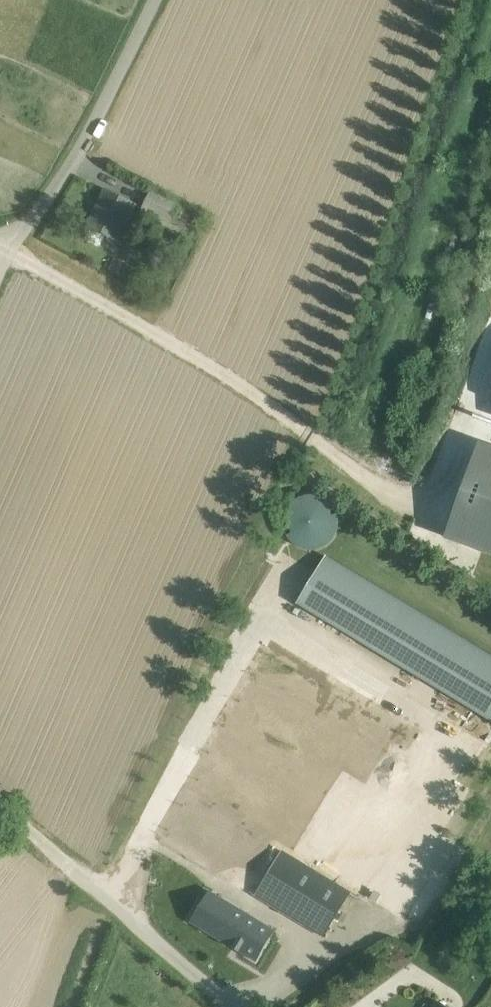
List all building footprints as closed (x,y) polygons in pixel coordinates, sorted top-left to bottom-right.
[(136,203),(106,189),(99,203),(101,204),(98,210),(96,209),(88,225),(92,227),(87,237),(100,244),(106,233),(118,240),(136,203)] [(129,264),(116,257),(108,271),(122,278),(129,264)] [(480,443),(446,535),(486,550),(490,551),(490,447),(480,443)] [(286,519),(286,522),(286,524),(286,527),(287,529),(287,531),(288,534),(290,536),(291,538),(292,540),(294,541),(296,543),(298,545),(300,546),(302,547),(304,548),(307,548),(309,549),(312,549),(314,549),(317,549),(319,548),(321,548),(324,547),(326,546),(328,545),(329,543),(331,542),(333,540),(334,539),(336,537),(337,535),(338,533),(338,531),(339,529),(340,526),(340,524),(340,522),(340,519),(340,517),(339,514),(338,512),(337,510),(336,508),(335,506),(333,504),(332,502),(330,501),(328,499),(326,498),(324,497),(322,496),(319,495),(317,495),(315,495),(312,495),(310,495),(308,495),(305,496),(303,496),(301,497),(299,499),(297,500),(295,501),(293,503),(292,505),(290,506),(289,508),(288,510),(287,513),(287,515),(286,517),(286,519)] [(490,721),(490,654),(327,555),(297,604),(490,721)] [(345,816),(312,868),(298,858),(271,902),(285,911),(324,934),(351,891),(414,931),(447,879),(345,816)] [(281,936),(215,897),(196,927),(261,967),(281,936)]
